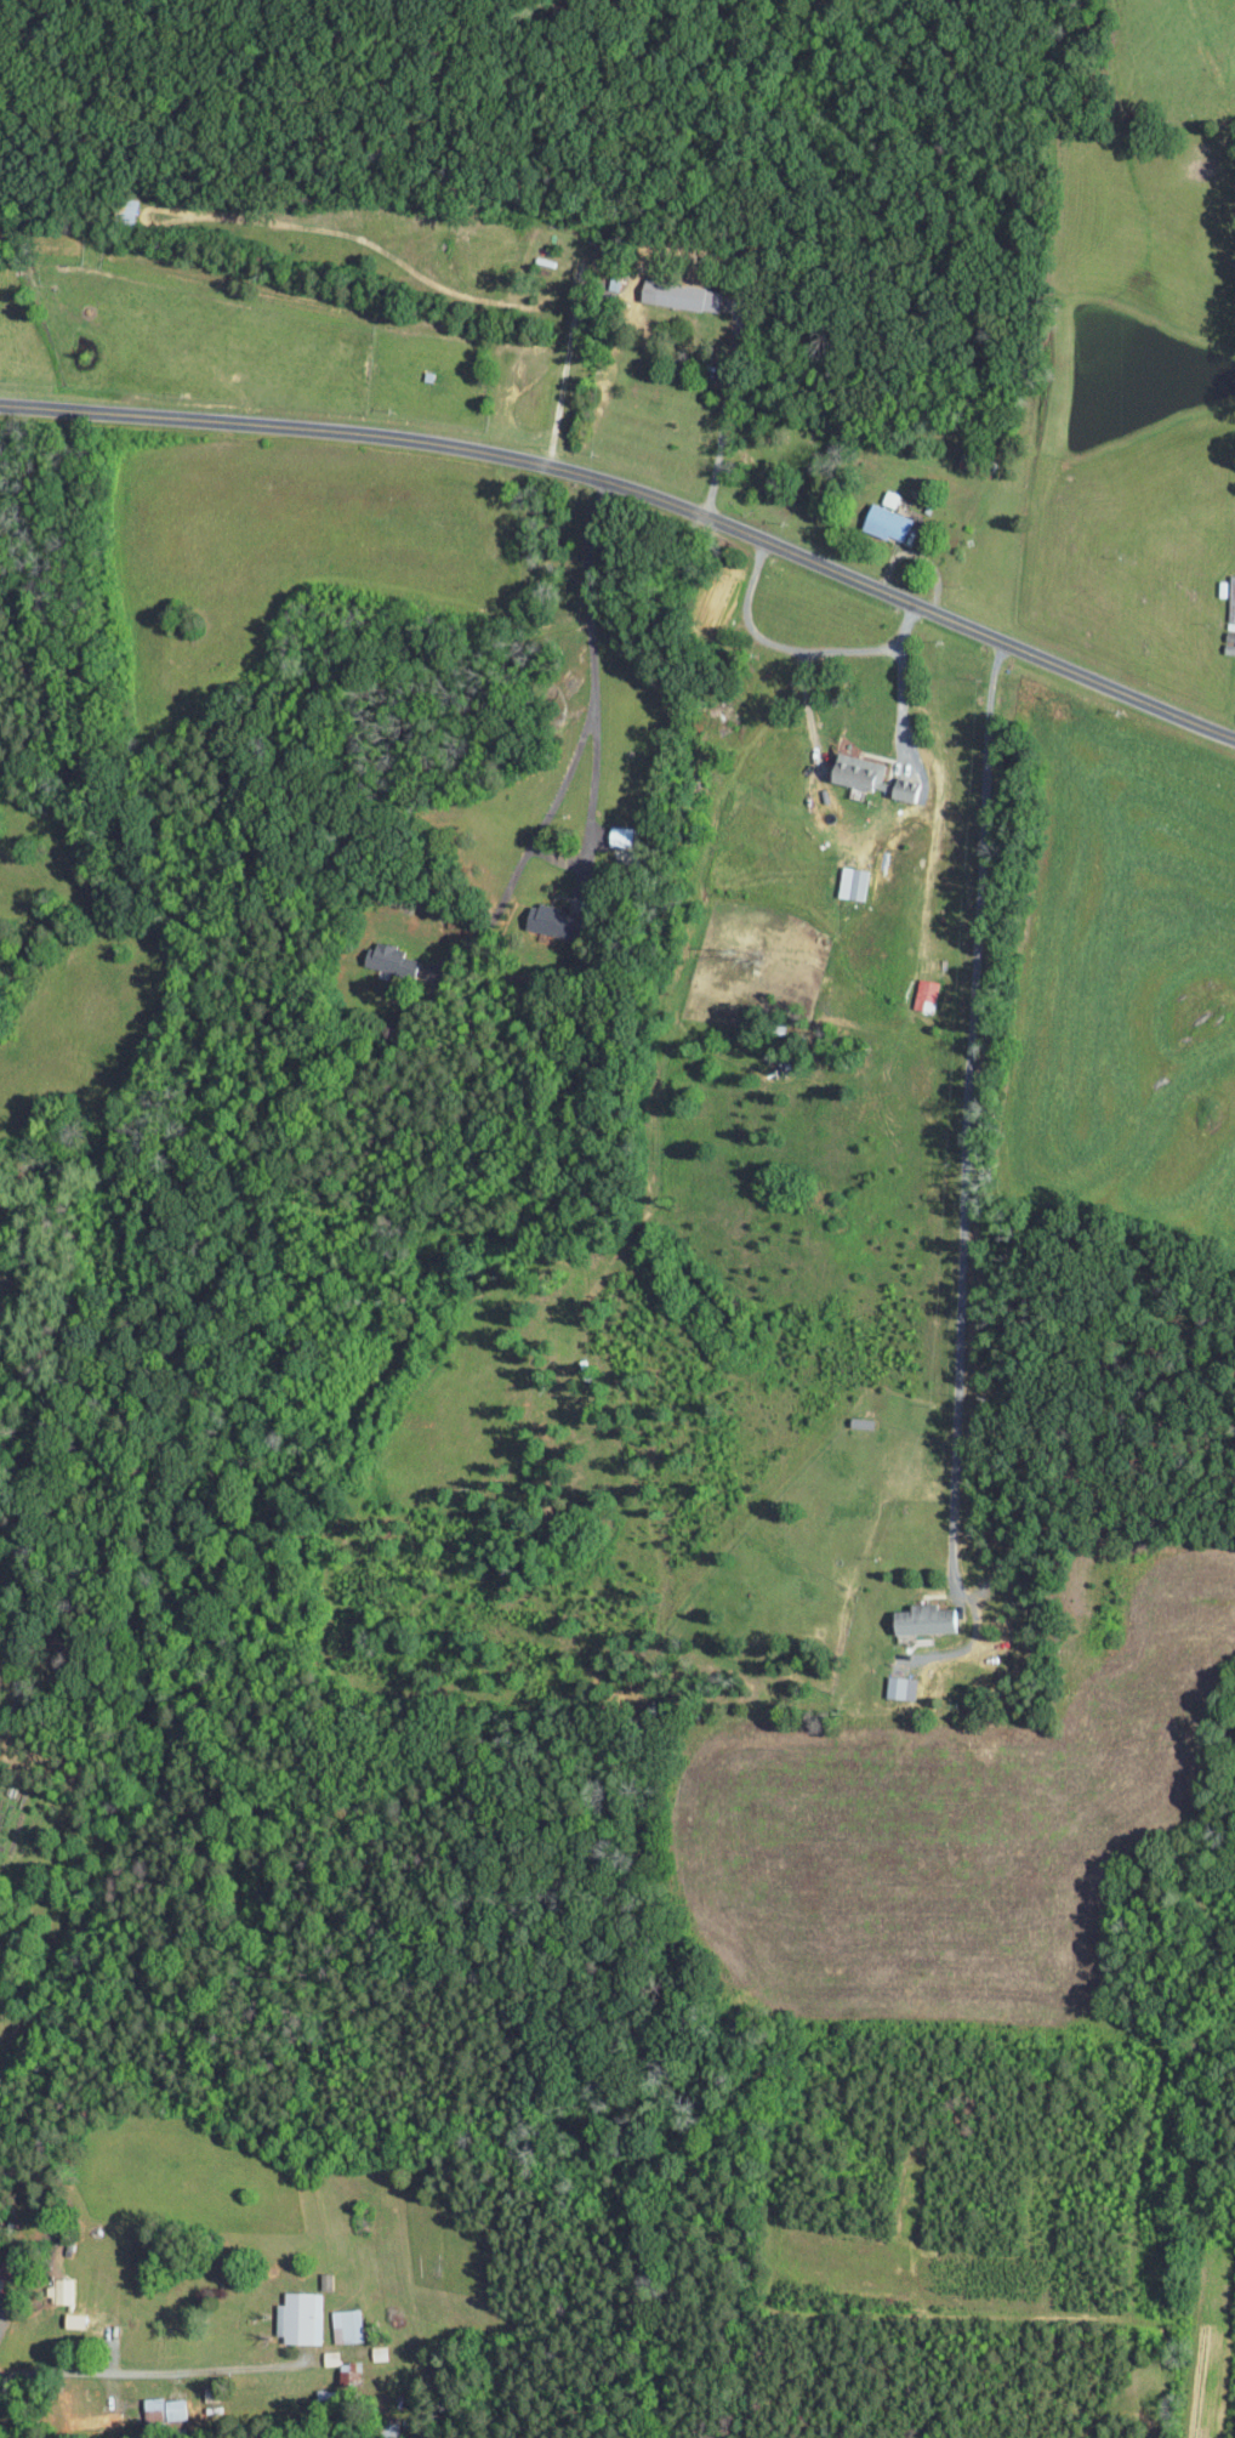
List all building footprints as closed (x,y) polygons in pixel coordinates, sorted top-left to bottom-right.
[(638,302),(703,310),(706,287),(641,279),(638,302)] [(912,519),(871,501),(860,526),(901,545),(912,519)] [(1227,575),(1226,629),(1234,629),(1234,575),(1227,575)] [(825,782),(867,790),(868,786),(878,788),(883,762),(831,753),(825,782)] [(915,803),(918,783),(889,777),(885,798),(915,803)] [(627,827),(606,826),(605,845),(627,846),(627,827)] [(865,871),(849,868),(844,898),(860,901),(865,871)] [(555,932),(556,904),(523,903),(522,930),(555,932)] [(361,967),(409,977),(413,959),(398,956),(400,947),(367,940),(361,967)] [(869,1427),(869,1419),(846,1418),(846,1426),(869,1427)] [(931,1608),(931,1602),(904,1603),(904,1609),(886,1610),(887,1633),(953,1631),(952,1607),(931,1608)] [(912,1677),(883,1676),(882,1697),(911,1699),(912,1677)] [(50,2302),(68,2303),(69,2279),(51,2278),(50,2302)] [(276,2343),(319,2343),(320,2293),(282,2292),(281,2304),(277,2304),(276,2343)] [(331,2309),(331,2342),(354,2342),(353,2309),(331,2309)] [(321,2351),(322,2365),(338,2364),(337,2351),(321,2351)] [(338,2363),(339,2380),(359,2380),(358,2362),(338,2363)] [(143,2398),(144,2421),(183,2420),(182,2397),(143,2398)]
